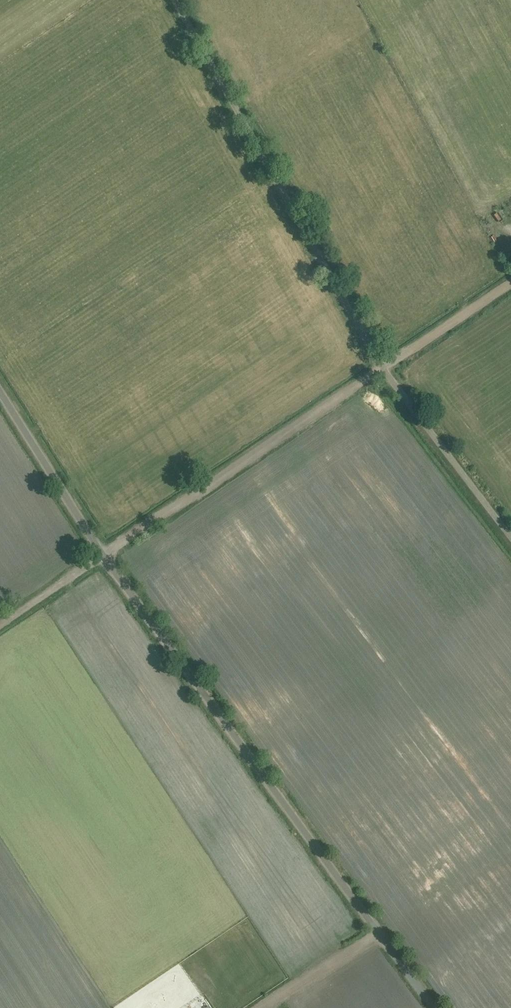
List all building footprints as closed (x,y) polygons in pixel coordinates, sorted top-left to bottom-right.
[(331,314),(321,317),(323,322),(317,324),(319,330),(328,327),(330,332),(336,330),(331,314)]
